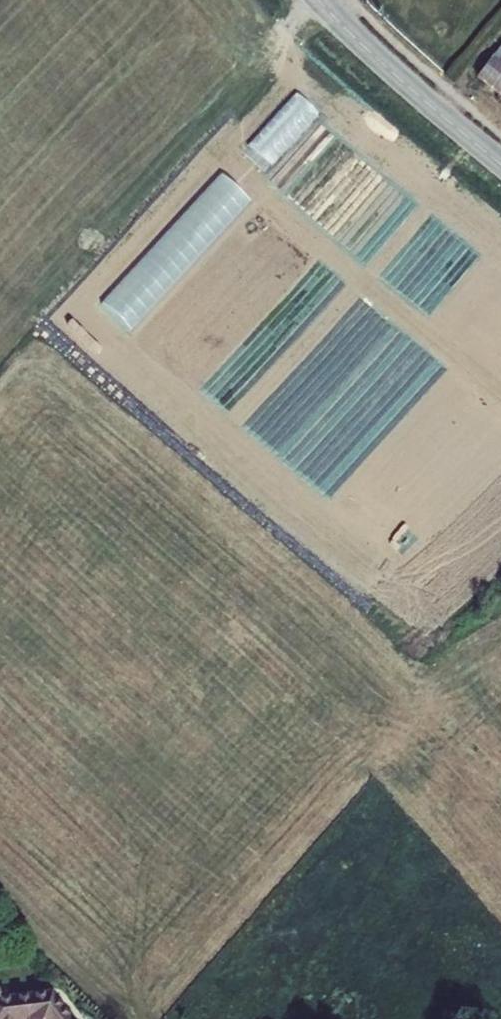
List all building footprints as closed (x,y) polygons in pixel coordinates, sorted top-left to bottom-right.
[(478,77),(500,95),(500,48),(478,77)] [(0,981),(0,1018),(58,1018),(38,992),(0,981)]
